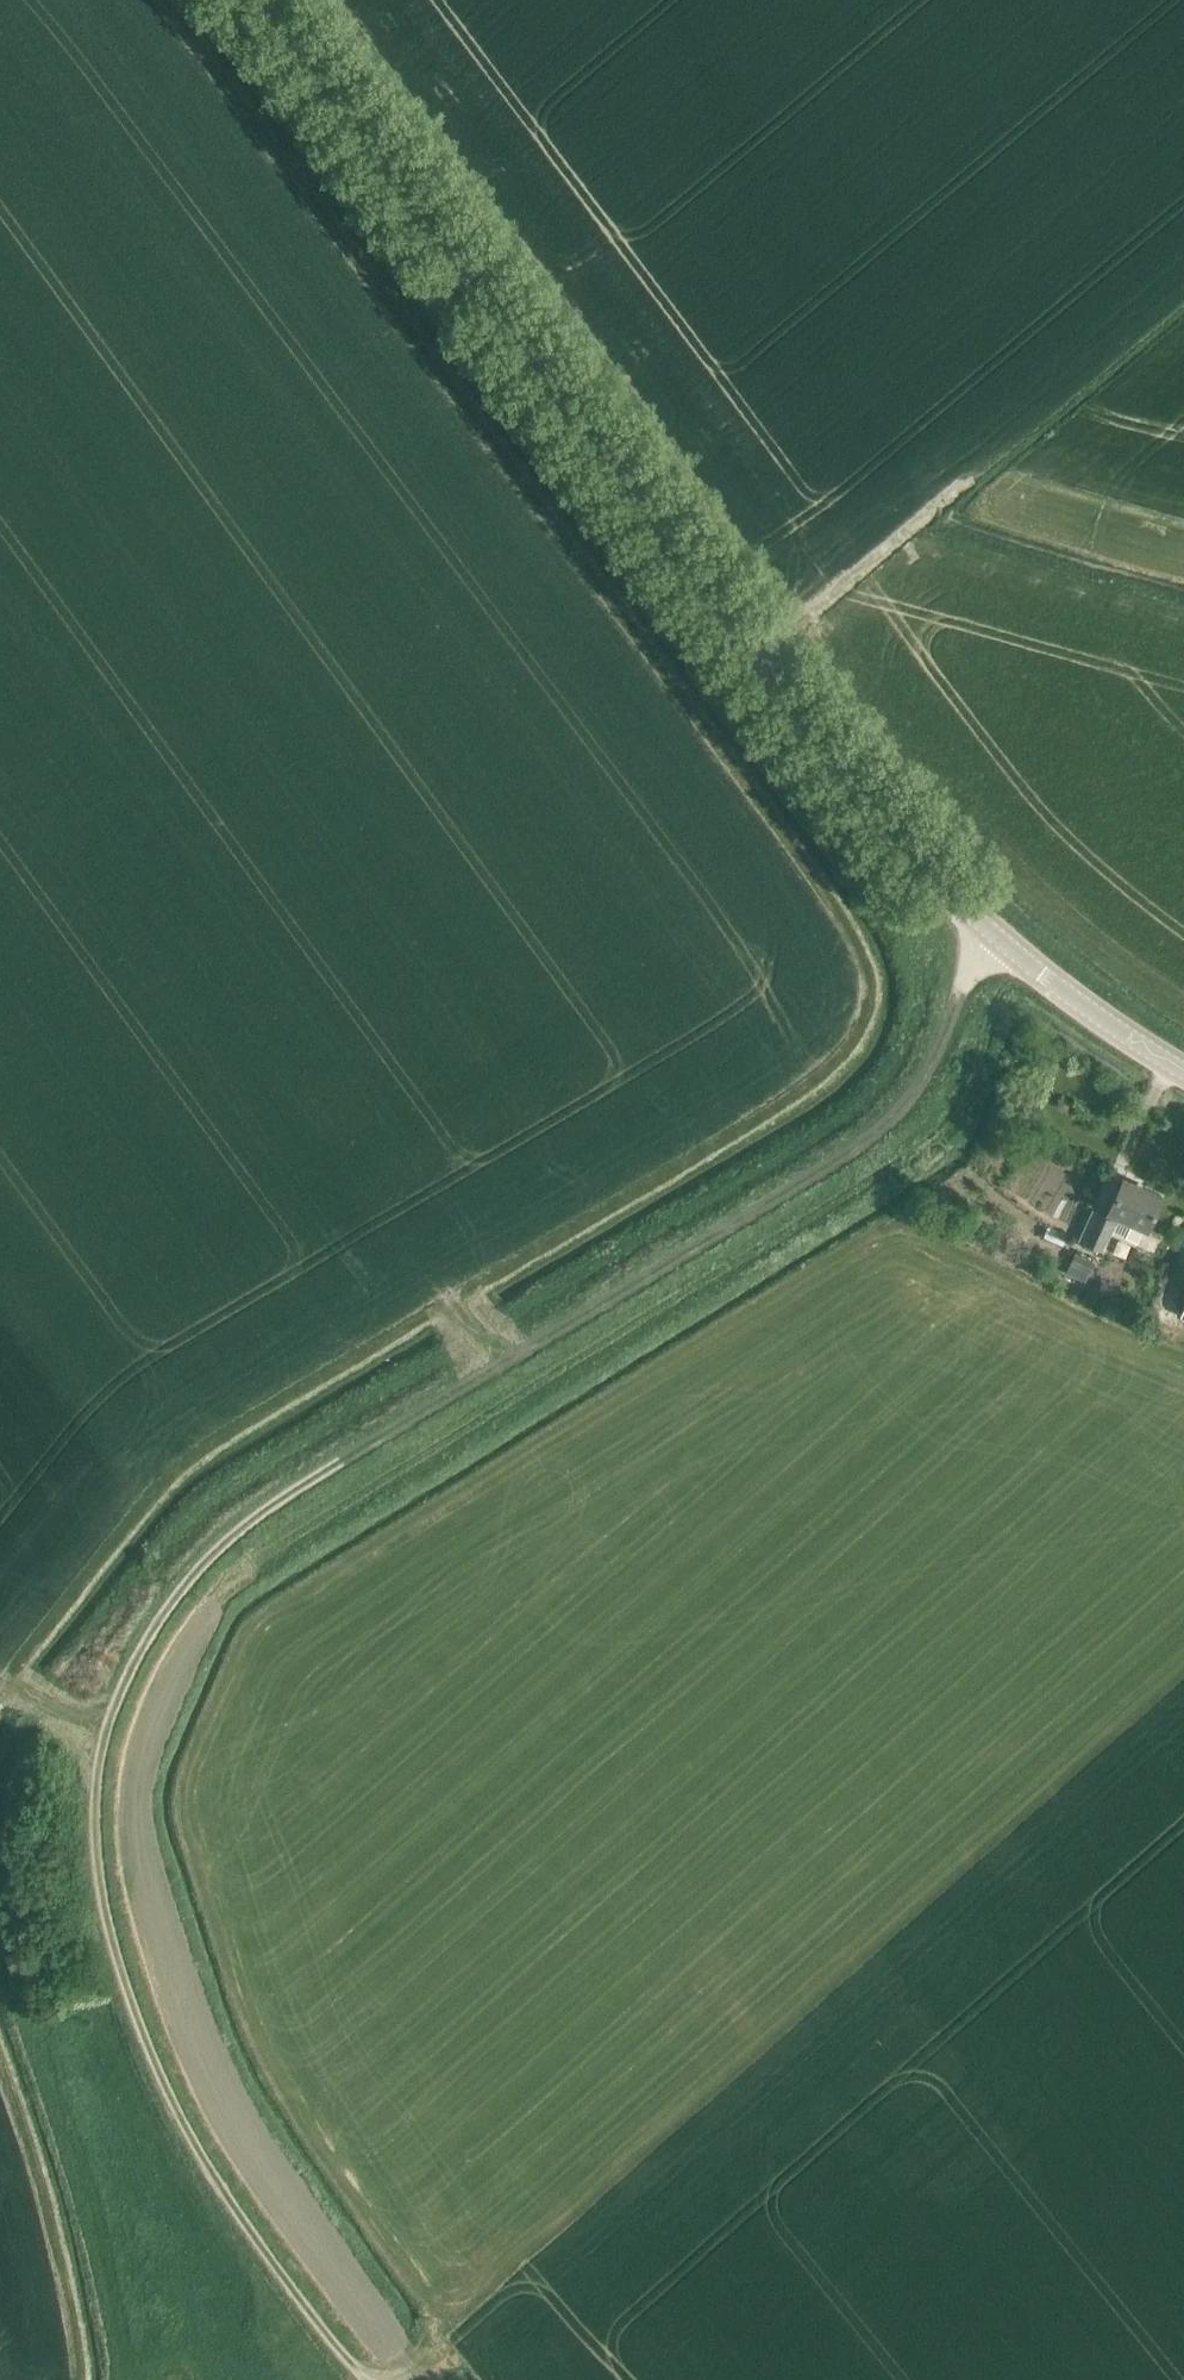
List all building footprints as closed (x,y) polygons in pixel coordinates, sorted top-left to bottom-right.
[(1105,1216),(1093,1211),(1080,1239),(1084,1240),(1098,1247),(1101,1248),(1117,1213),(1147,1227),(1161,1196),(1122,1178),(1105,1216)] [(1084,1240),(1081,1246),(1095,1252),(1098,1247),(1084,1240)] [(1072,1252),(1067,1263),(1086,1271),(1091,1260),(1072,1252)]
